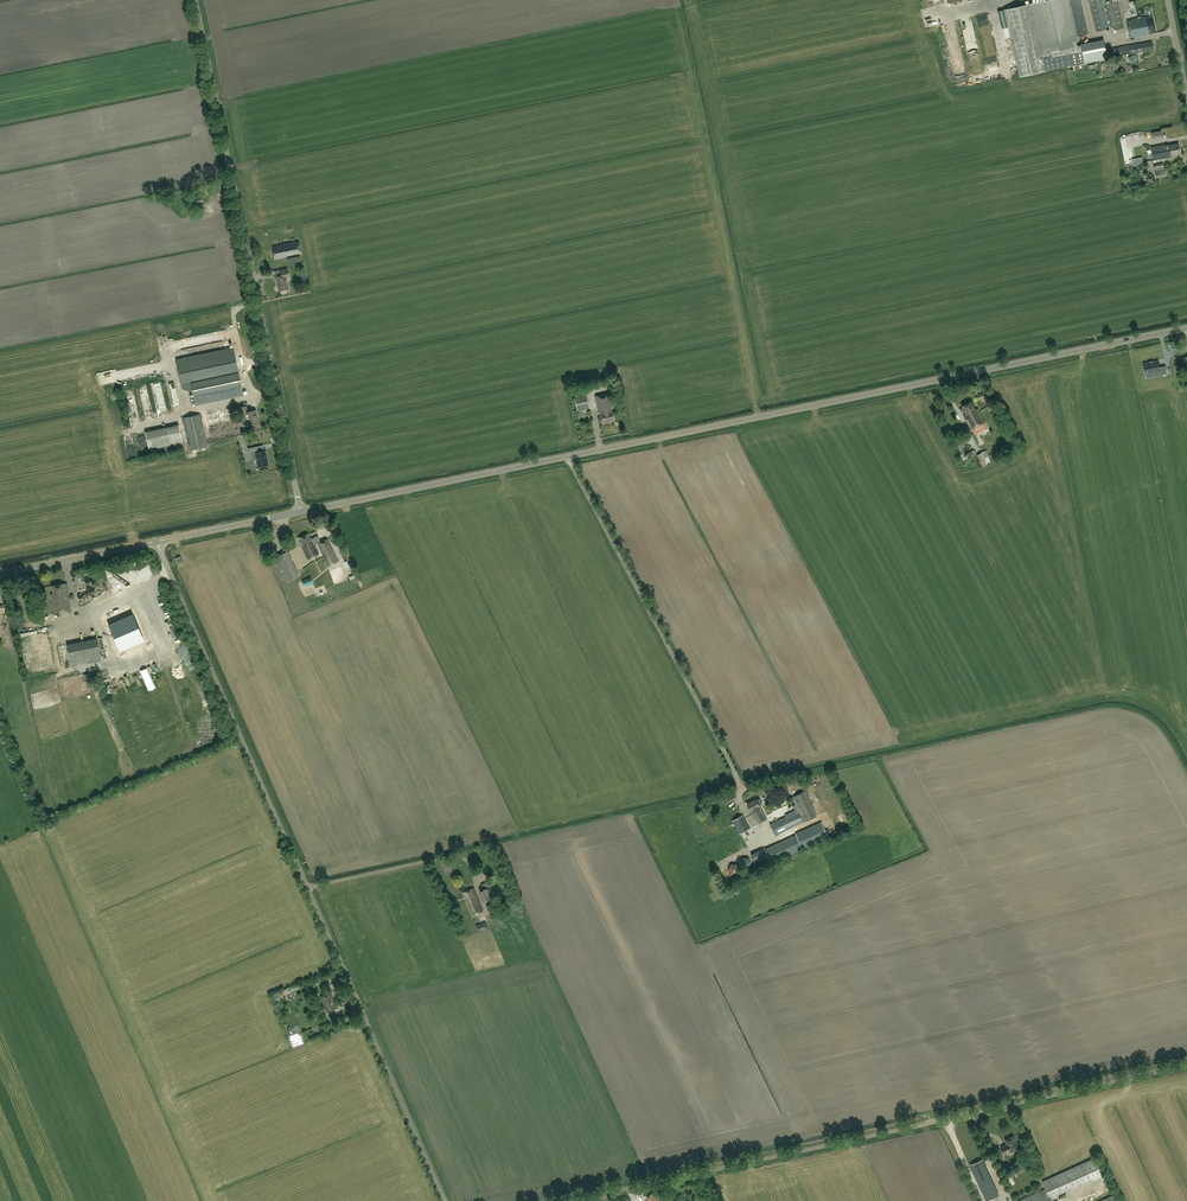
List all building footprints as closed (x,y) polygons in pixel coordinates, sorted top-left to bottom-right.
[(1078,46),(1076,36),(1088,33),(1081,0),(1047,0),(1005,10),(1020,76),(1045,70),(1066,66),(1067,71),(1073,70),(1072,65),(1084,63),(1081,45),(1078,46)] [(1096,31),(1123,25),(1118,0),(1107,3),(1106,0),(1089,0),(1096,31)] [(1008,27),(1005,10),(998,11),(1002,28),(1008,27)] [(1127,20),(1131,38),(1149,34),(1149,32),(1155,31),(1153,17),(1146,18),(1146,17),(1127,20)] [(993,30),(999,54),(1005,52),(999,28),(993,30)] [(1108,39),(1102,41),(1105,59),(1111,58),(1111,57),(1154,49),(1152,42),(1110,49),(1108,39)] [(1128,57),(1131,63),(1140,59),(1137,53),(1128,57)] [(1151,147),(1154,160),(1171,157),(1171,155),(1181,153),(1179,143),(1169,145),(1168,144),(1151,147)] [(191,206),(205,203),(203,194),(189,197),(191,206)] [(275,259),(302,254),(299,240),(272,246),(275,259)] [(290,277),(289,274),(288,268),(281,270),(282,275),(276,276),(279,291),(289,289),(286,278),(290,277)] [(307,281),(306,273),(301,274),(301,276),(298,276),(299,281),(302,280),(302,281),(307,281)] [(157,335),(166,334),(166,326),(156,327),(157,335)] [(206,335),(210,344),(214,342),(211,333),(206,335)] [(191,386),(195,405),(243,395),(238,372),(233,347),(176,359),(182,388),(191,386)] [(1155,371),(1156,376),(1167,374),(1165,365),(1160,367),(1158,361),(1143,364),(1145,373),(1155,371)] [(613,405),(610,391),(595,395),(599,412),(601,411),(603,423),(615,421),(611,406),(613,405)] [(590,408),(587,394),(575,397),(578,411),(590,408)] [(962,406),(967,415),(964,416),(971,429),(985,422),(978,408),(976,409),(971,401),(962,406)] [(246,405),(240,407),(241,416),(246,415),(248,425),(258,423),(257,416),(258,416),(256,409),(248,411),(246,405)] [(209,424),(231,419),(228,408),(206,413),(209,424)] [(207,446),(200,414),(184,417),(191,450),(207,446)] [(148,443),(182,438),(180,423),(146,428),(148,443)] [(955,445),(957,448),(963,461),(968,459),(969,460),(977,456),(974,450),(966,454),(960,443),(955,445)] [(268,465),(265,450),(255,452),(254,449),(249,450),(251,459),(256,458),(258,467),(268,465)] [(985,458),(979,460),(982,466),(991,462),(989,456),(985,458)] [(308,534),(300,538),(302,542),(301,542),(308,558),(319,553),(315,545),(318,543),(328,565),(338,561),(327,538),(320,541),(318,536),(312,538),(311,537),(310,538),(308,534)] [(288,551),(274,557),(285,581),(299,574),(288,551)] [(313,582),(311,576),(302,580),(304,586),(313,582)] [(53,593),(51,594),(52,596),(51,596),(55,613),(72,610),(68,593),(66,593),(64,583),(51,585),(53,593)] [(132,612),(108,623),(120,650),(144,640),(132,612)] [(96,639),(67,644),(71,664),(100,658),(96,639)] [(795,804),(792,805),(795,810),(785,815),(786,816),(770,824),(775,835),(817,815),(805,791),(792,797),(795,804)] [(756,799),(747,804),(758,824),(767,819),(756,799)] [(750,828),(743,815),(732,820),(739,834),(750,828)] [(765,848),(772,863),(828,837),(821,821),(796,833),(796,834),(765,848)] [(751,854),(752,856),(748,857),(743,857),(740,862),(743,867),(748,867),(751,862),(752,865),(767,858),(763,848),(751,854)] [(482,884),(484,889),(480,891),(484,900),(496,896),(490,881),(482,884)] [(463,892),(466,898),(466,897),(473,914),(483,910),(474,888),(463,892)] [(486,905),(489,913),(496,909),(494,902),(486,905)] [(499,917),(502,916),(500,911),(497,912),(490,914),(492,920),(499,917)] [(476,925),(479,931),(488,928),(485,921),(476,925)] [(330,992),(321,996),(327,1011),(337,1007),(330,992)] [(351,1007),(350,1004),(350,1003),(346,992),(340,994),(336,996),(337,1000),(342,998),(344,1001),(342,1002),(346,1009),(351,1007)] [(1006,1139),(1008,1144),(1001,1147),(1004,1153),(1011,1150),(1011,1151),(1018,1148),(1013,1136),(1006,1139)] [(1051,1200),(1103,1176),(1095,1158),(1042,1181),(1046,1189),(1018,1200),(1051,1200)] [(982,1159),(972,1163),(989,1200),(999,1197),(982,1159)]
